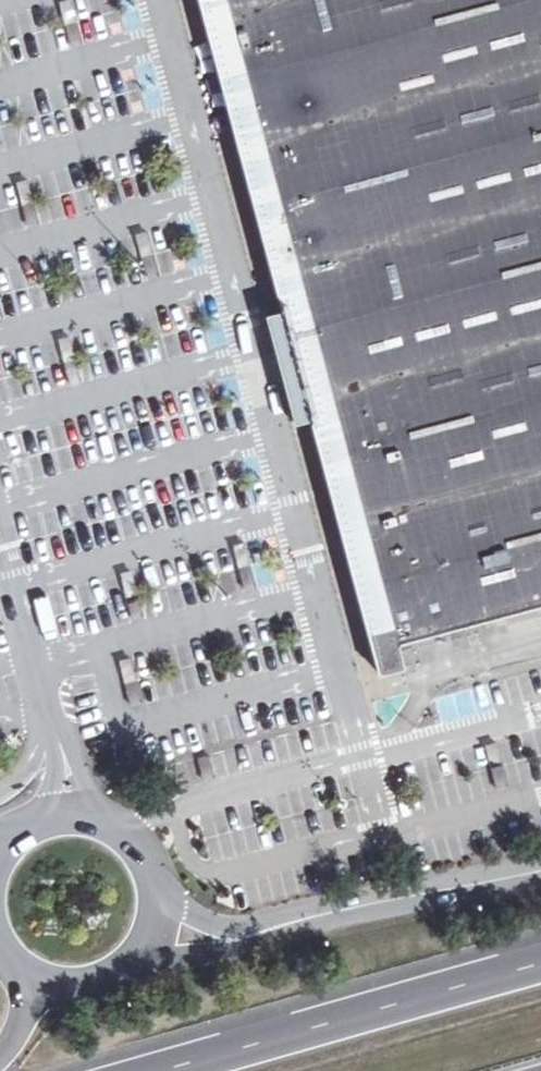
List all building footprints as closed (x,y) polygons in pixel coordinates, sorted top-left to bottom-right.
[(338,413),(333,397),(313,402),(292,320),(317,313),(234,0),(205,0),(287,310),(270,315),(299,423),(313,419),(338,413)] [(317,313),(292,320),(303,364),(313,402),(333,397),(338,413),(313,419),(320,447),(383,673),(407,667),(401,641),(540,605),(540,0),(234,0),(317,313)]
